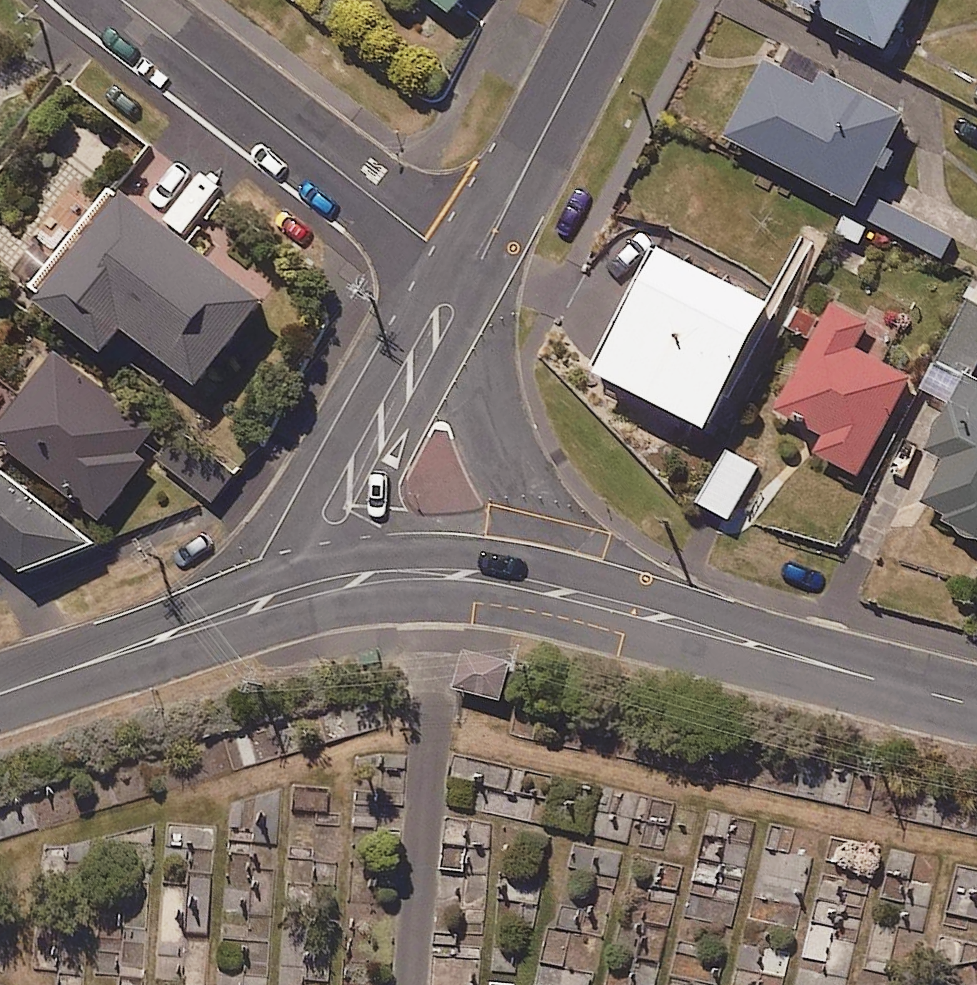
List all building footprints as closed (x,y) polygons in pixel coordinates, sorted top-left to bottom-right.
[(452,15),(463,0),(433,0),(452,15)] [(798,5),(888,50),(914,0),(800,0),(798,5)] [(899,151),(891,147),(906,118),(824,76),(816,91),(765,65),(727,139),(859,208),(880,167),(888,172),(899,151)] [(264,303),(115,191),(33,300),(104,354),(122,331),(199,389),(264,303)] [(956,233),(885,198),(873,224),(944,258),(956,233)] [(771,308),(660,251),(596,375),(707,432),(771,308)] [(921,393),(951,408),(932,444),(948,453),(925,498),(949,511),(941,526),(976,545),(976,373),(976,371),(976,283),(921,393)] [(782,328),(813,344),(779,409),(829,436),(818,457),(859,478),(911,381),(855,351),(869,324),(834,306),(828,317),(797,301),(782,328)] [(55,359),(0,429),(0,443),(101,522),(148,462),(137,453),(151,435),(55,359)] [(759,469),(727,451),(698,504),(730,522),(759,469)] [(27,576),(95,545),(0,473),(0,555),(27,576)] [(462,643),(453,679),(499,690),(502,677),(508,654),(462,643)]
